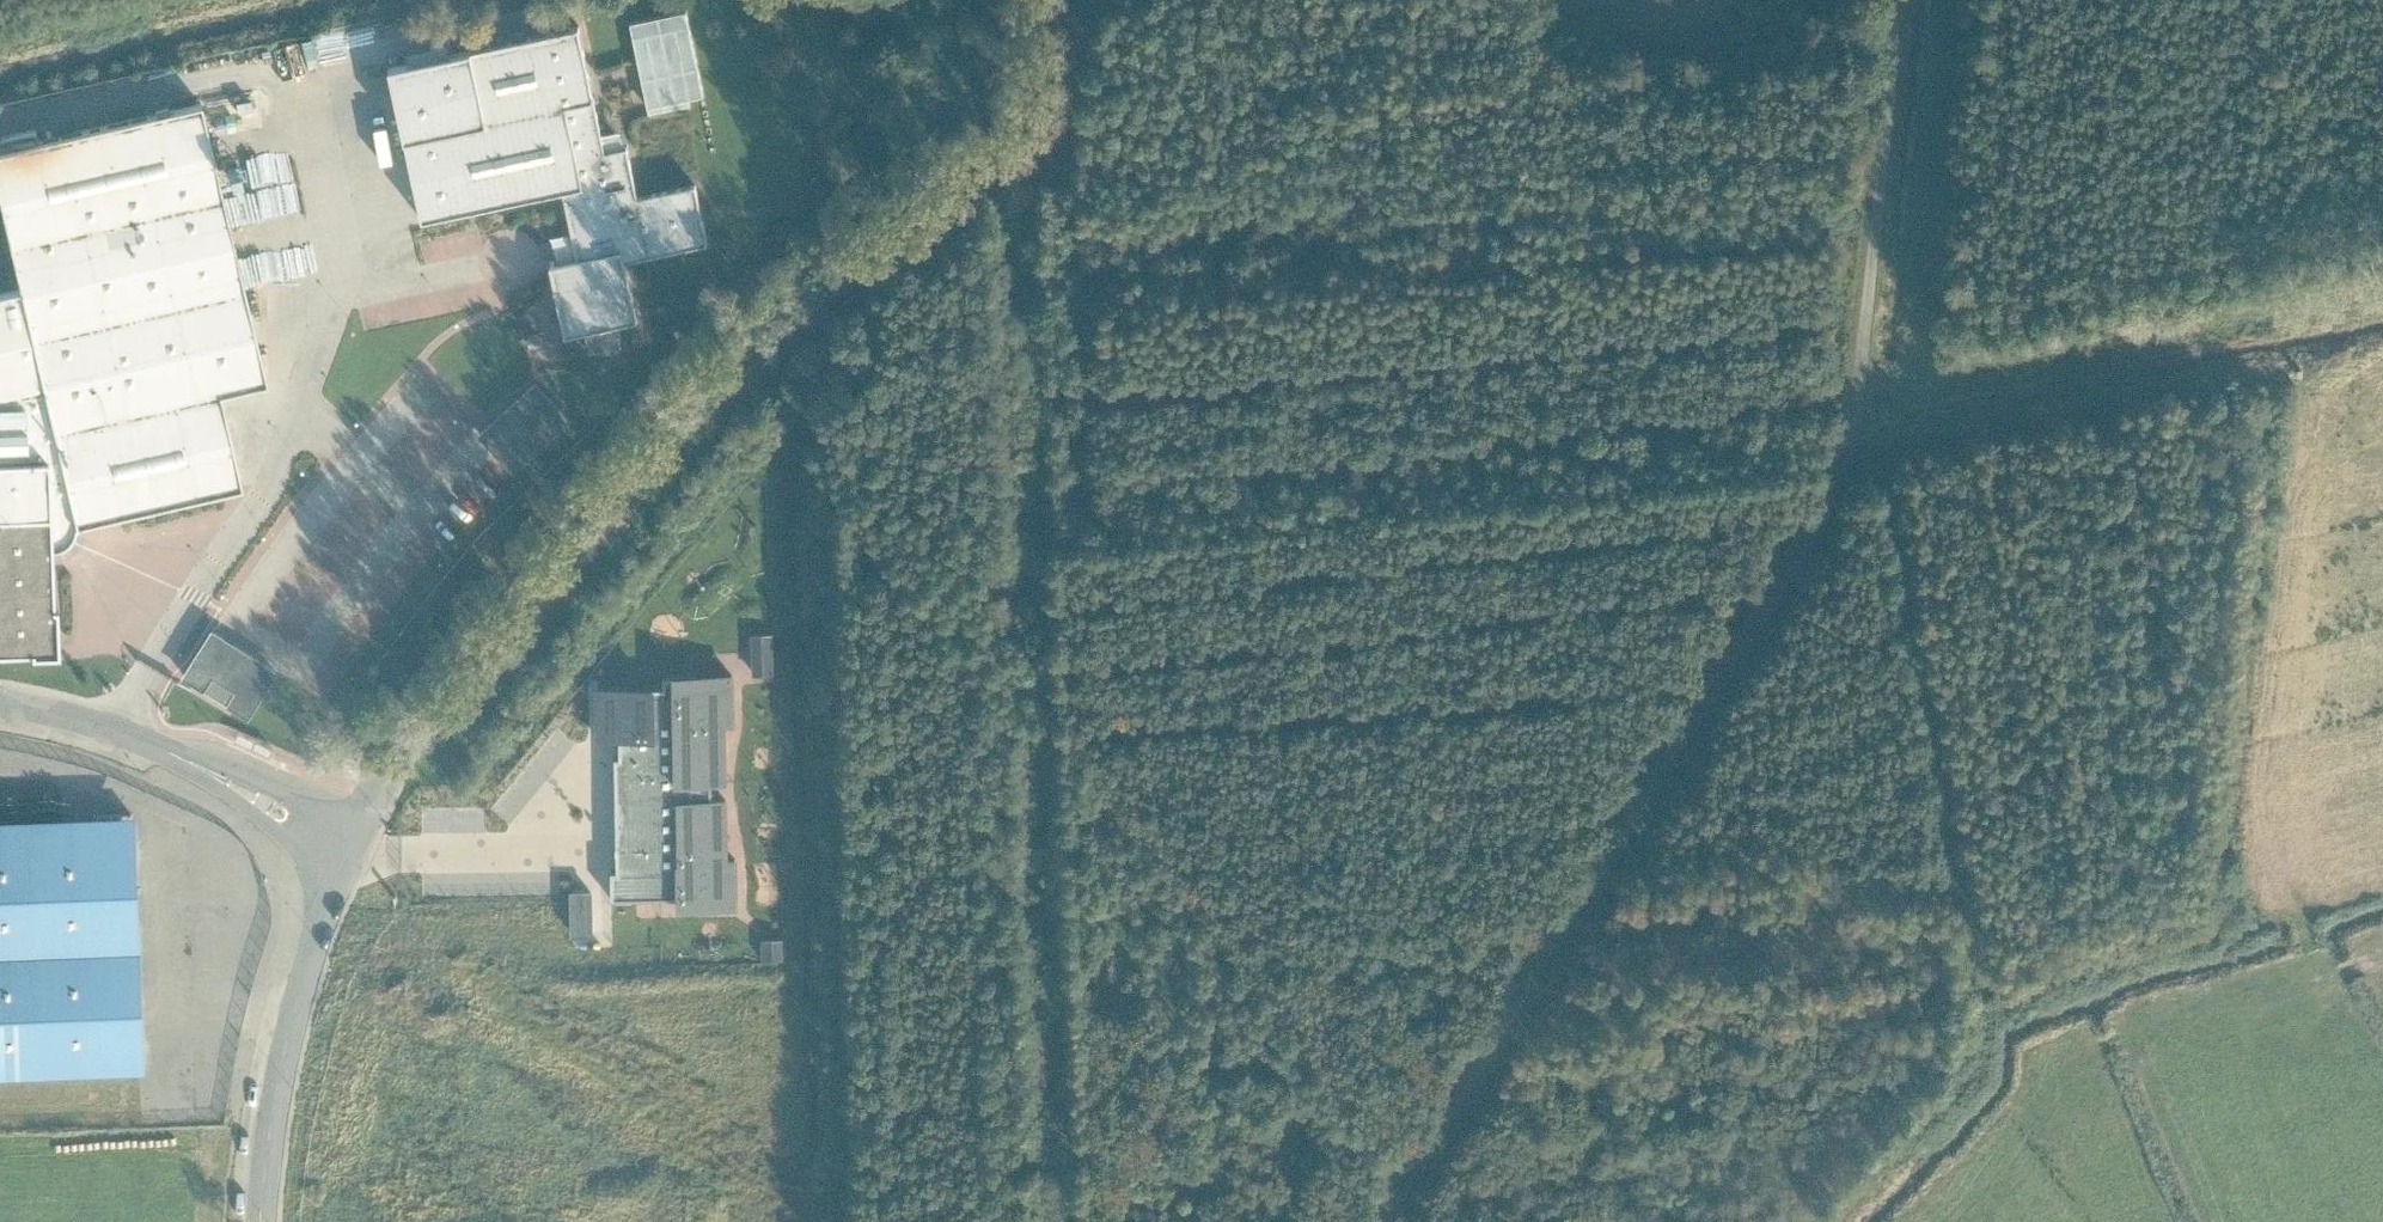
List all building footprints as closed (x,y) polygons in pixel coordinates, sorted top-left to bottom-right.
[(639,70),(669,65),(671,78),(696,75),(686,8),(631,16),(639,70)] [(579,29),(386,71),(402,144),(404,144),(421,225),(563,194),(571,234),(551,238),(557,267),(549,268),(565,339),(638,323),(625,265),(709,247),(696,188),(639,200),(628,149),(626,150),(622,133),(603,137),(579,29)] [(33,658),(33,661),(61,660),(59,612),(56,612),(54,553),(63,551),(71,545),(76,537),(77,531),(245,492),(223,398),(270,387),(204,105),(40,143),(37,131),(0,139),(0,197),(22,292),(0,297),(0,659),(33,658)] [(476,436),(513,475),(570,420),(533,382),(476,436)] [(244,724),(275,676),(207,633),(177,682),(244,724)] [(773,638),(750,638),(751,679),(774,678),(773,638)] [(623,761),(615,761),(619,867),(613,867),(614,895),(679,893),(680,905),(737,904),(736,857),(728,857),(726,796),(715,796),(714,777),(726,776),(724,718),(731,718),(730,673),(668,675),(668,685),(603,687),(605,734),(623,733),(623,761)] [(140,1067),(131,827),(0,832),(0,1072),(140,1067)] [(592,940),(591,895),(568,896),(570,940),(592,940)] [(783,941),(761,941),(762,963),(783,963),(783,941)]
